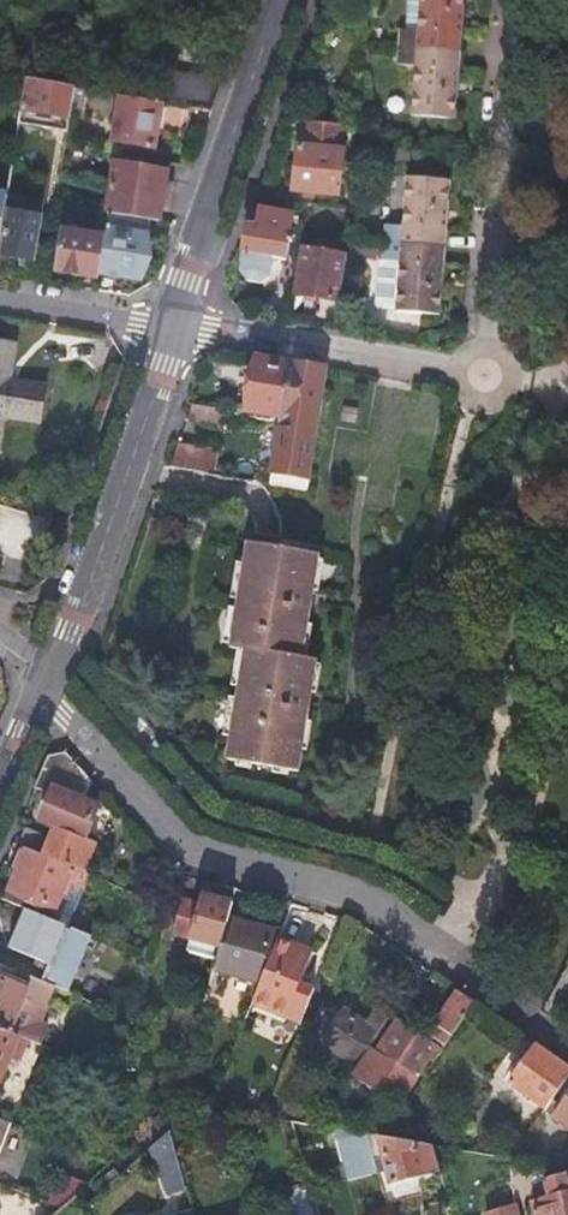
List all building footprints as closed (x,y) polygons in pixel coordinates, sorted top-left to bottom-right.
[(400,69),(416,70),(412,120),(456,122),(465,0),(421,0),(419,34),(403,33),(400,69)] [(115,93),(186,106),(187,76),(187,72),(119,60),(114,93),(115,93)] [(74,86),(28,77),(23,107),(19,128),(37,131),(38,128),(67,133),(70,115),(74,86)] [(186,106),(115,93),(108,134),(157,144),(159,136),(185,140),(186,106)] [(300,151),(295,194),(294,205),(307,205),(315,206),(315,197),(339,199),(344,155),(342,153),(344,130),(304,126),(301,151),(300,151)] [(112,162),(103,214),(108,215),(130,219),(157,223),(159,210),(166,212),(171,182),(163,181),(165,172),(112,162)] [(405,233),(389,233),(386,269),(403,270),(399,319),(442,321),(452,186),(408,183),(405,233)] [(393,183),(389,233),(405,233),(408,183),(393,183)] [(12,196),(9,212),(26,214),(28,199),(12,196)] [(33,265),(41,217),(26,214),(9,212),(2,254),(24,259),(23,264),(33,265)] [(249,219),(240,275),(246,283),(263,286),(271,279),(274,261),(288,263),(295,219),(261,213),(261,221),(249,219)] [(105,237),(100,272),(141,279),(148,235),(150,222),(130,219),(108,215),(105,237)] [(57,272),(99,279),(100,272),(105,237),(64,230),(57,272)] [(338,301),(345,257),(306,251),(299,295),(338,301)] [(15,367),(19,349),(0,345),(0,364),(15,367)] [(276,417),(283,418),(293,365),(259,360),(249,412),(258,414),(257,418),(257,420),(274,424),(276,417)] [(0,364),(0,456),(6,422),(42,427),(49,390),(12,383),(15,367),(0,364)] [(283,418),(271,486),(308,492),(330,372),(293,365),(283,418)] [(172,471),(207,476),(211,453),(176,448),(172,471)] [(219,643),(226,645),(226,649),(235,651),(229,689),(237,690),(235,700),(228,699),(221,735),(229,737),(225,760),(233,761),(233,768),(249,770),(250,763),(271,767),(270,774),(286,776),(287,769),(295,770),(299,749),(305,750),(310,721),(304,720),(308,694),(314,694),(319,666),(313,664),(313,660),(305,658),(310,625),(305,625),(310,593),(316,594),(321,561),(316,559),(316,556),(243,544),(240,565),(232,564),(226,601),(234,602),(232,610),(225,609),(219,643)] [(48,760),(35,790),(53,798),(44,823),(57,828),(51,842),(25,831),(18,846),(27,849),(85,874),(97,845),(87,841),(100,809),(85,803),(93,786),(67,759),(48,760)] [(5,902),(24,909),(67,927),(88,875),(85,874),(27,849),(24,857),(20,856),(14,870),(17,871),(5,902)] [(231,905),(204,897),(201,908),(192,941),(220,949),(228,917),(231,905)] [(178,937),(192,941),(201,908),(187,904),(178,937)] [(56,987),(70,993),(92,937),(67,927),(24,909),(7,950),(48,967),(43,981),(56,987)] [(228,917),(220,949),(213,971),(260,985),(277,941),(285,922),(258,915),(256,926),(228,917)] [(260,985),(252,1006),(299,1025),(311,994),(296,988),(309,955),(277,941),(260,985)] [(27,1041),(39,1046),(47,1028),(42,1019),(56,987),(43,981),(34,978),(28,990),(0,977),(0,1031),(27,1041)] [(456,991),(433,1025),(437,1028),(430,1039),(444,1048),(474,1004),(456,991)] [(378,1035),(388,1019),(374,1009),(362,1024),(344,1011),(322,1042),(352,1062),(373,1032),(378,1035)] [(369,1048),(348,1078),(399,1113),(433,1063),(441,1052),(397,1022),(376,1053),(369,1048)] [(27,1041),(0,1031),(0,1078),(9,1057),(18,1061),(27,1041)] [(536,1046),(508,1086),(545,1111),(567,1079),(567,1068),(536,1046)] [(130,1062),(124,1081),(139,1087),(144,1065),(130,1062)] [(560,1102),(565,1104),(554,1119),(567,1129),(567,1090),(560,1102)] [(186,1190),(170,1135),(155,1147),(169,1195),(186,1190)] [(434,1145),(369,1135),(385,1188),(441,1172),(434,1145)] [(533,1204),(536,1214),(567,1214),(567,1176),(567,1173),(544,1180),(549,1199),(533,1204)]
